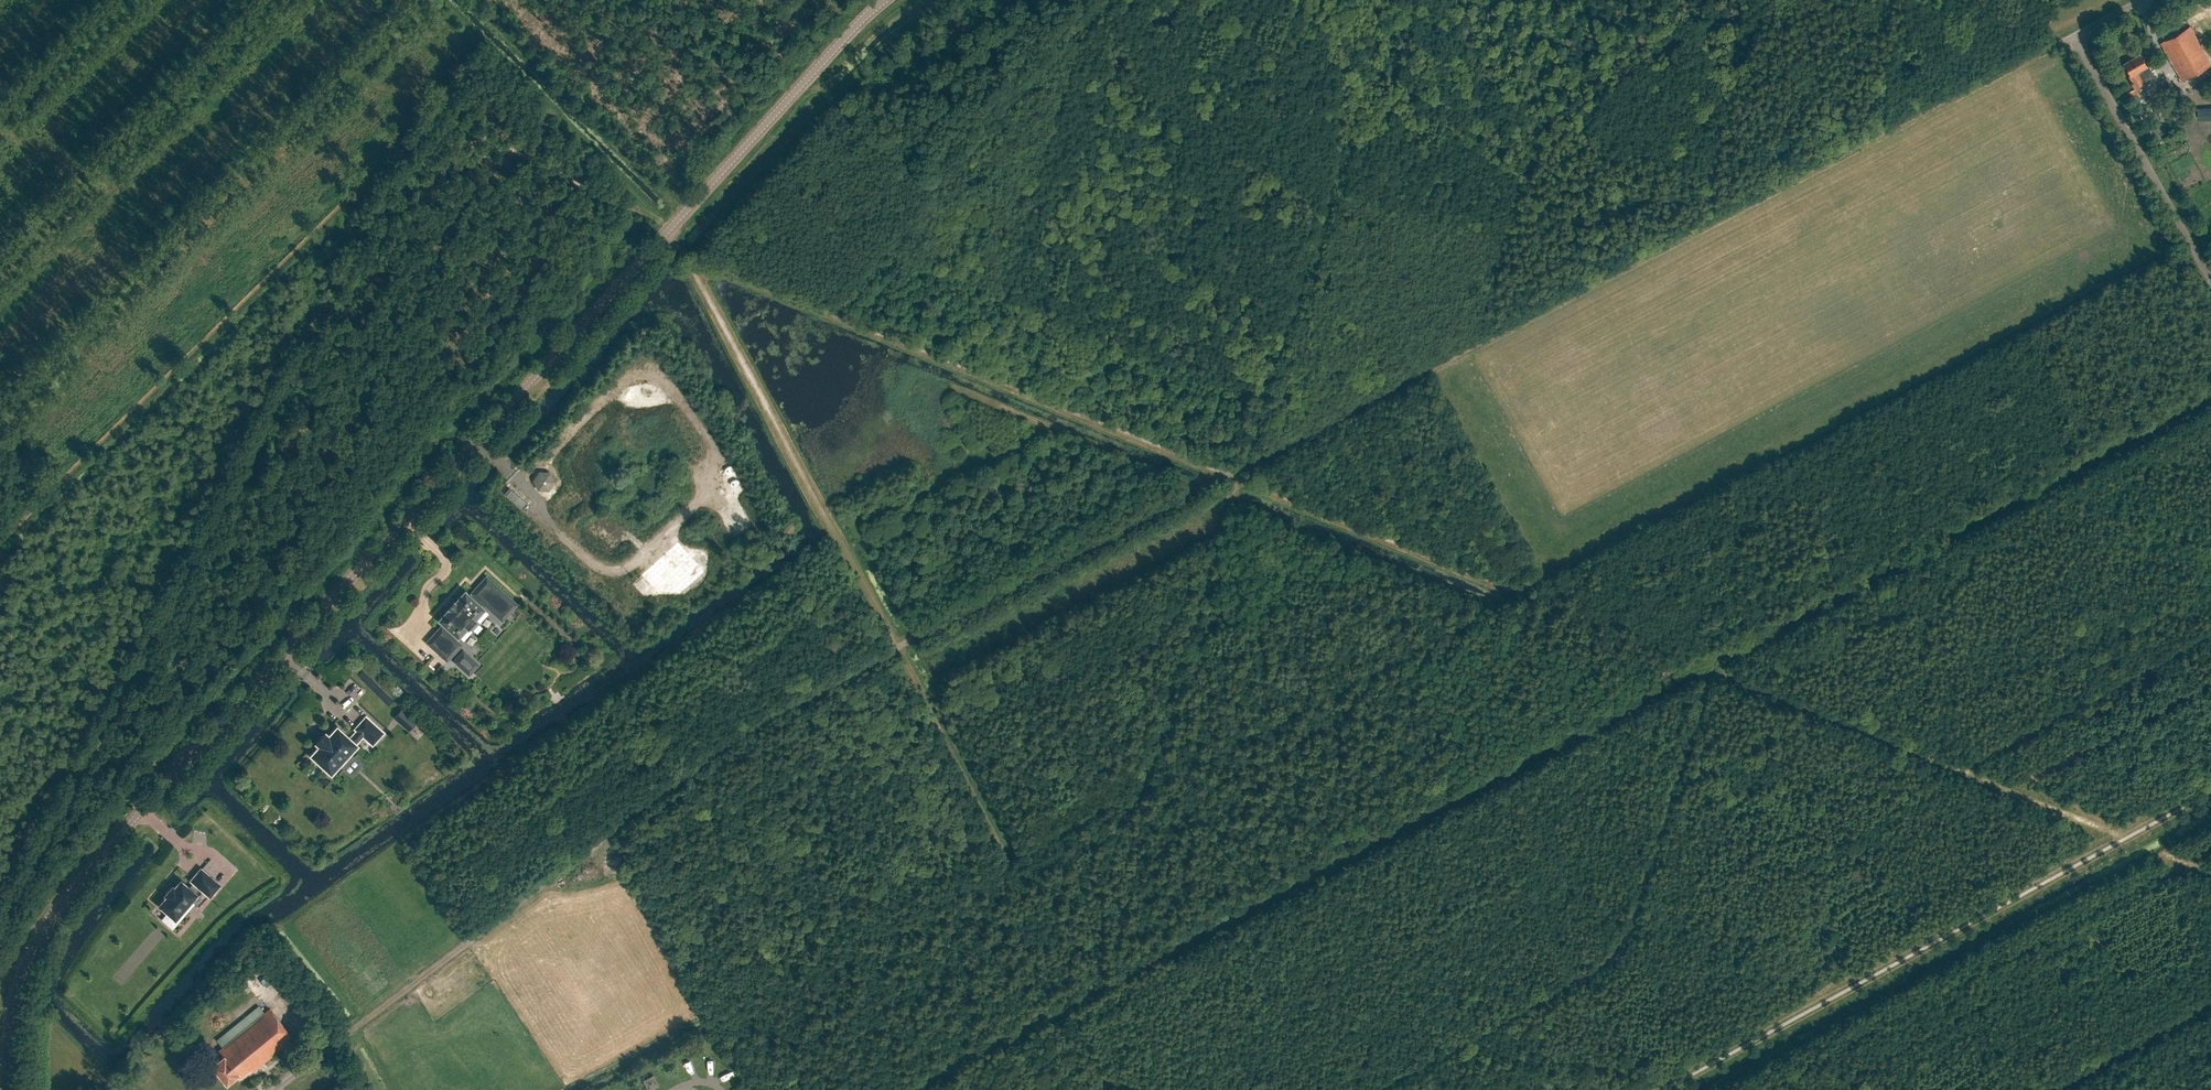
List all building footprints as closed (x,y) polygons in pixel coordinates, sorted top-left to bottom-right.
[(2191,27),(2161,43),(2182,82),(2210,67),(2210,63),(2191,27)] [(2136,89),(2155,79),(2148,67),(2147,67),(2140,55),(2124,64),(2131,76),(2129,77),(2136,89)] [(2210,86),(2210,79),(2210,77),(2196,85),(2200,92),(2210,86)] [(2127,92),(2131,101),(2137,98),(2132,89),(2127,92)] [(546,488),(550,482),(547,476),(541,476),(537,481),(540,487),(546,488)] [(546,524),(549,520),(529,503),(526,507),(546,524)] [(442,626),(441,626),(426,643),(447,662),(462,645),(456,639),(457,637),(458,638),(459,637),(468,627),(469,627),(472,630),(478,623),(475,620),(475,619),(484,609),(485,609),(484,608),(486,606),(502,622),(518,605),(486,576),(471,593),(472,594),(470,595),(466,591),(465,590),(464,591),(465,591),(456,601),(455,601),(455,602),(454,601),(448,608),(449,609),(448,609),(448,610),(439,619),(438,620),(439,621),(443,625),(442,626)] [(466,648),(455,660),(472,676),(483,664),(466,648)] [(394,717),(409,731),(417,722),(401,709),(394,717)] [(336,728),(337,728),(329,737),(327,735),(319,745),(320,746),(312,755),(311,755),(312,756),(317,760),(315,762),(324,771),(326,769),(331,773),(330,773),(331,773),(332,773),(340,764),(342,766),(351,756),(348,754),(356,746),(357,745),(356,744),(363,736),(372,744),(373,745),(373,744),(383,733),(383,732),(367,717),(366,717),(365,717),(365,718),(356,728),(355,729),(356,729),(359,732),(352,740),(338,728),(337,727),(336,728)] [(181,882),(181,881),(180,881),(181,882),(174,889),(173,888),(173,887),(172,888),(167,894),(166,894),(166,895),(167,895),(168,896),(162,903),(161,903),(161,904),(162,906),(161,906),(162,907),(162,906),(166,910),(169,913),(163,919),(173,927),(185,913),(182,910),(181,907),(187,900),(190,900),(191,901),(191,900),(196,895),(196,894),(195,893),(200,888),(210,896),(219,885),(201,870),(192,880),(194,882),(189,888),(181,882)] [(224,1057),(213,1065),(227,1083),(239,1073),(241,1076),(251,1069),(253,1072),(294,1039),(270,1008),(265,1012),(259,1006),(217,1039),(223,1046),(218,1050),(224,1057)]
